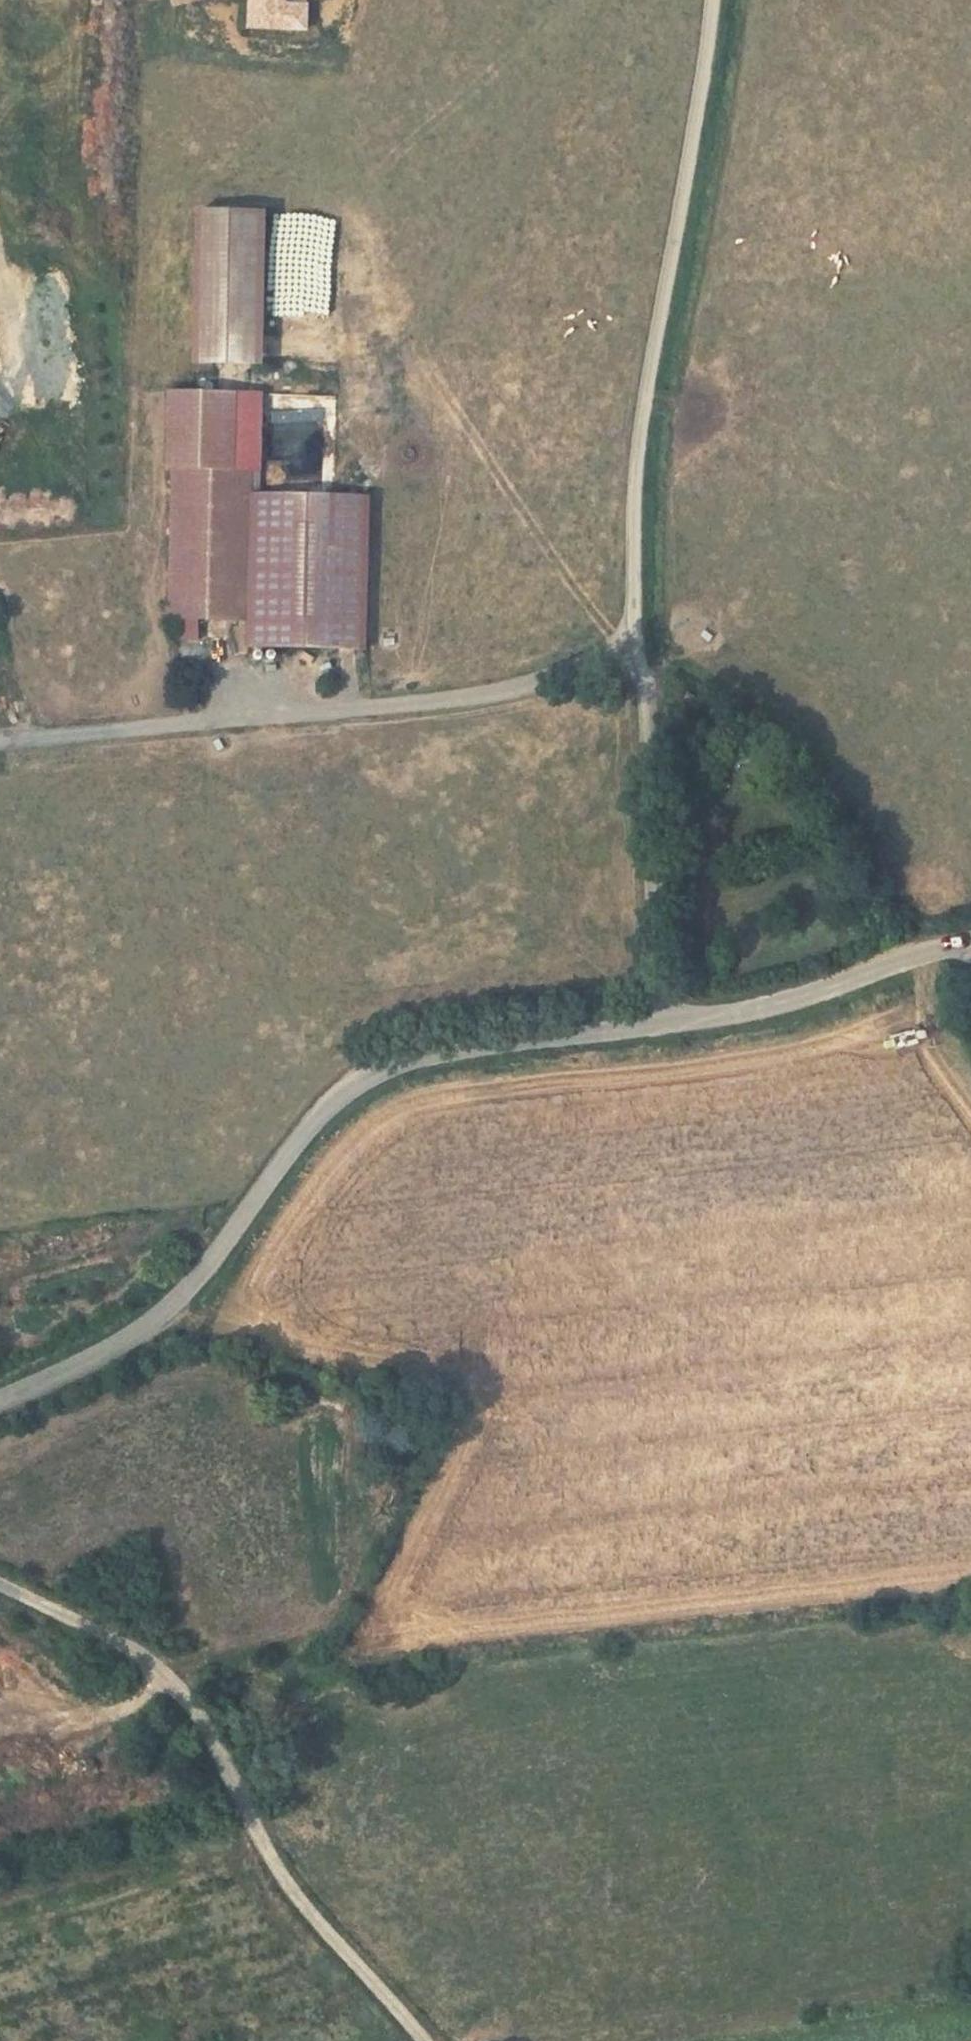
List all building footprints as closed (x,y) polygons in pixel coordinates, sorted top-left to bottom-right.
[(200,212),(198,364),(266,365),(268,213),(200,212)] [(170,484),(167,634),(176,634),(195,634),(246,635),(250,485),(258,485),(259,409),(167,407),(165,484),(170,484)] [(176,634),(175,654),(195,654),(195,634),(176,634)]
